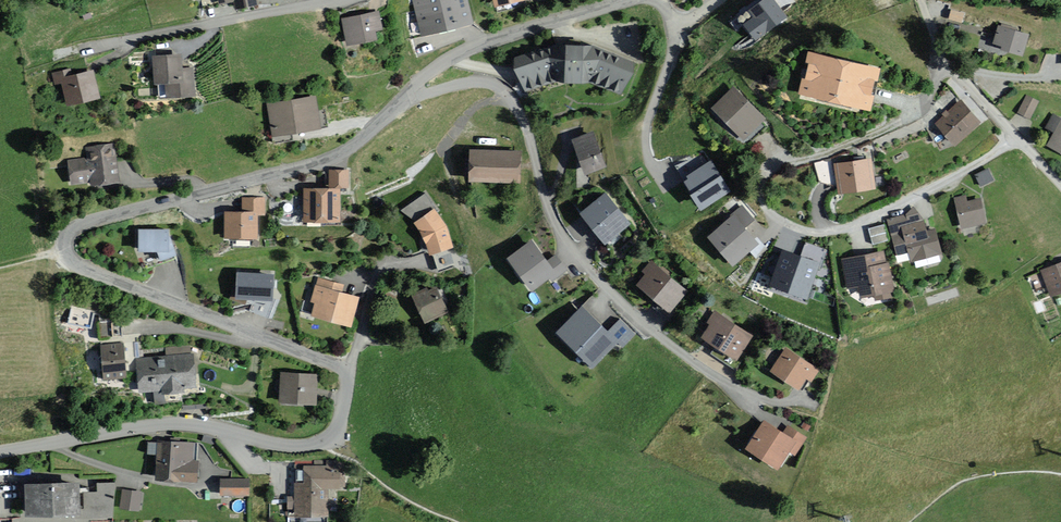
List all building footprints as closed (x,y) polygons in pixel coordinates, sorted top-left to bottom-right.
[(422,38),(473,25),(467,0),(413,0),(422,38)] [(733,19),(750,42),(783,18),(779,13),(770,0),(760,0),(733,19)] [(779,13),(795,1),(795,0),(770,0),(779,13)] [(383,31),(379,13),(342,21),(348,47),(375,41),(373,33),(383,31)] [(1021,55),(1027,35),(999,27),(995,43),(1002,45),(1001,49),(1021,55)] [(562,80),(563,85),(593,82),(626,95),(638,62),(596,46),(562,46),(561,44),(512,58),(522,92),(562,80)] [(878,66),(805,50),(796,92),(870,108),(878,66)] [(183,54),(154,56),(156,85),(166,85),(166,97),(196,96),(194,67),(184,68),(183,54)] [(98,99),(92,70),(73,74),(72,71),(54,74),(56,87),(60,86),(64,106),(98,99)] [(763,119),(730,88),(709,110),(742,141),(763,119)] [(318,130),(313,97),(267,103),(272,136),(318,130)] [(1037,102),(1027,97),(1020,112),(1030,117),(1037,102)] [(977,123),(959,104),(938,124),(955,143),(977,123)] [(1055,117),(1049,129),(1055,132),(1049,144),(1060,151),(1060,120),(1055,117)] [(608,165),(594,133),(573,141),(587,174),(608,165)] [(120,182),(112,141),(84,147),(87,159),(67,162),(71,185),(90,181),(91,187),(120,182)] [(524,152),(469,151),(469,180),(523,181),(524,152)] [(879,189),(874,160),(837,166),(841,195),(879,189)] [(730,191),(711,162),(688,176),(690,179),(684,182),(701,209),(730,191)] [(348,188),(348,170),(331,169),(331,187),(304,186),(303,222),(340,223),(341,188),(348,188)] [(992,180),(988,170),(977,175),(982,184),(992,180)] [(629,223),(605,196),(582,218),(605,244),(629,223)] [(970,197),(958,200),(965,229),(990,223),(988,214),(984,200),(972,203),(970,197)] [(266,215),(266,198),(243,198),(243,213),(224,212),(224,239),(256,239),(256,215),(266,215)] [(412,222),(425,243),(431,262),(458,253),(450,229),(434,207),(412,222)] [(749,227),(738,214),(712,236),(735,263),(755,245),(743,232),(749,227)] [(914,225),(912,215),(891,220),(897,243),(908,240),(915,265),(945,257),(938,230),(931,232),(928,221),(914,225)] [(177,254),(169,231),(138,230),(138,252),(156,252),(158,260),(177,254)] [(521,252),(509,261),(533,293),(551,280),(552,283),(567,272),(556,257),(546,265),(533,247),(523,254),(521,252)] [(799,262),(782,256),(772,288),(807,299),(817,268),(822,269),(827,255),(804,247),(799,262)] [(894,294),(886,253),(843,261),(848,291),(858,289),(860,301),(894,294)] [(689,290),(651,258),(640,270),(644,273),(635,284),(669,313),(689,290)] [(1041,272),(1051,298),(1060,294),(1060,264),(1041,272)] [(274,275),(238,272),(236,298),(272,301),(274,275)] [(348,286),(321,277),(313,304),(316,305),(312,317),(349,329),(359,298),(346,294),(348,286)] [(451,308),(438,278),(415,289),(428,318),(451,308)] [(75,308),(72,322),(92,327),(95,313),(75,308)] [(608,335),(583,309),(557,335),(593,371),(619,346),(623,350),(637,336),(622,321),(608,335)] [(754,333),(719,310),(709,325),(711,326),(703,339),(736,360),(754,333)] [(99,322),(100,337),(122,335),(120,320),(99,322)] [(126,373),(124,339),(99,341),(102,375),(126,373)] [(822,368),(788,346),(771,372),(799,390),(807,377),(814,381),(822,368)] [(196,386),(194,352),(136,357),(139,392),(160,390),(160,393),(180,392),(180,387),(196,386)] [(317,375),(282,373),(279,402),(315,405),(317,375)] [(781,434),(763,423),(747,449),(776,467),(786,451),(792,454),(804,435),(788,425),(788,424),(781,434)] [(196,444),(159,440),(159,447),(147,446),(147,455),(157,456),(155,481),(197,485),(200,459),(195,459),(196,444)] [(330,472),(330,466),(306,465),(306,483),(295,483),(294,515),(328,516),(330,488),(339,488),(340,472),(330,472)] [(250,481),(222,480),(222,498),(250,498),(250,481)] [(77,482),(23,482),(23,515),(77,514),(77,509),(77,482)] [(110,519),(116,483),(97,483),(97,491),(83,491),(83,510),(77,509),(77,514),(77,519),(110,519)] [(144,492),(126,489),(123,508),(141,511),(144,492)]
